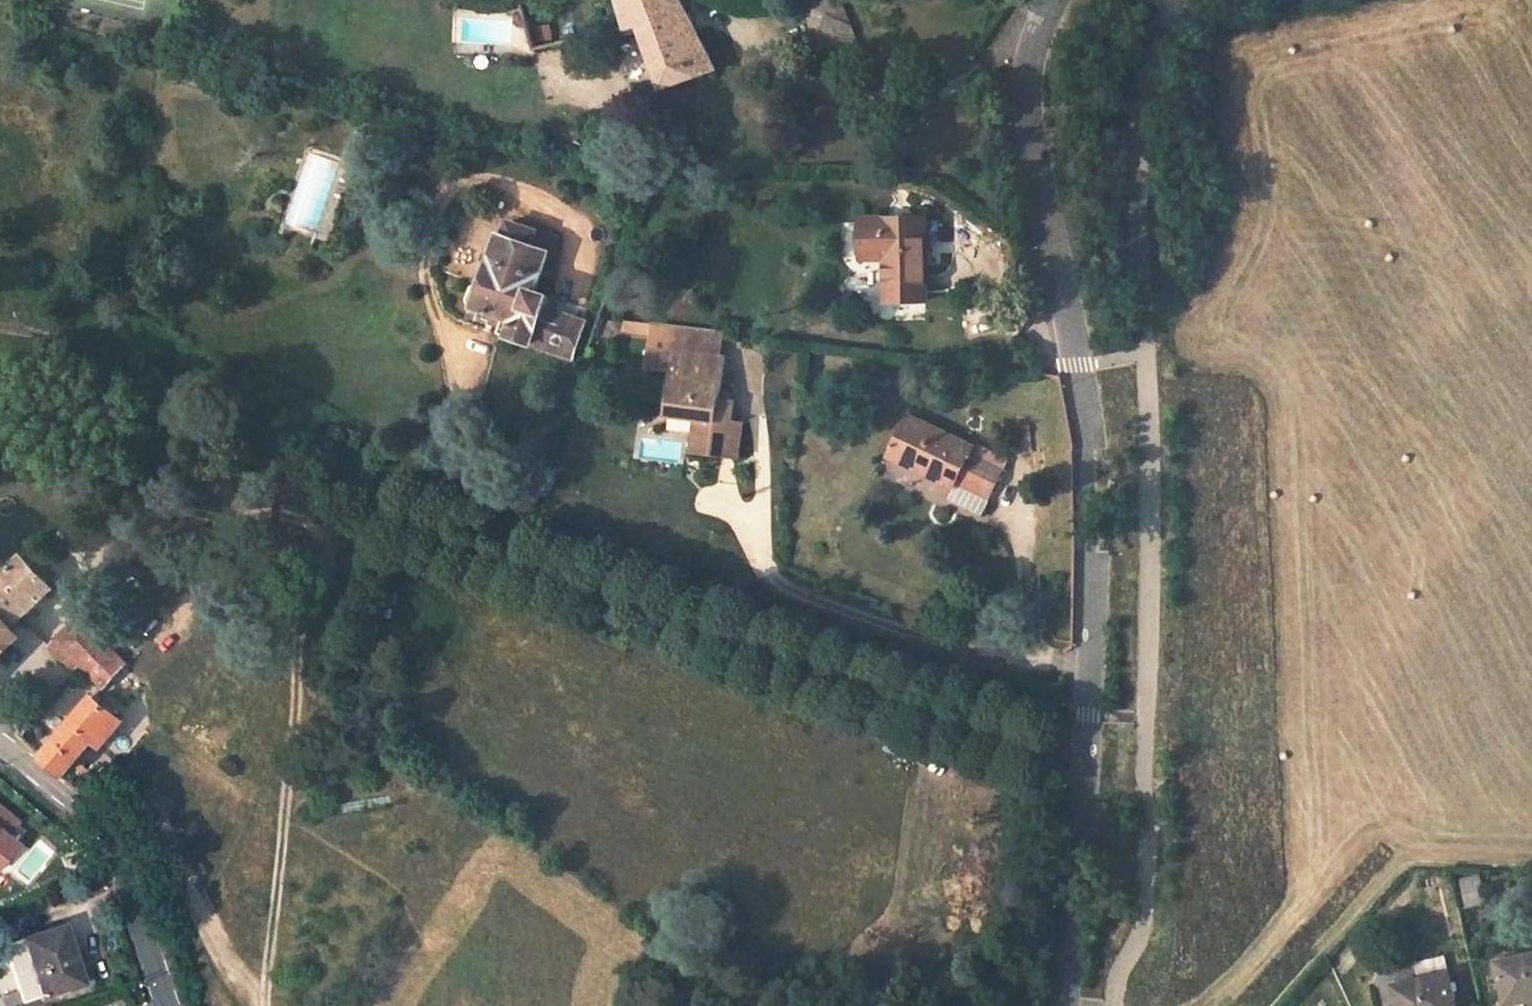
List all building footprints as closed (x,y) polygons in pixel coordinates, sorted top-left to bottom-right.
[(511,12),(524,10),(523,4),(521,0),(508,0),(511,12)] [(641,26),(662,87),(716,66),(682,0),(619,0),(627,29),(641,26)] [(825,49),(857,38),(844,0),(806,0),(825,49)] [(929,218),(865,219),(865,256),(888,256),(889,298),(929,297),(929,218)] [(539,231),(513,222),(509,235),(502,233),(484,286),(476,287),(470,301),(474,305),(508,317),(503,331),(573,356),(587,320),(555,309),(550,321),(542,317),(549,295),(537,291),(551,251),(534,244),(539,231)] [(725,353),(727,331),(655,321),(651,367),(675,370),(669,412),(700,416),(696,451),(740,456),(745,420),(731,418),(734,397),(723,396),(727,353),(725,353)] [(977,447),(910,414),(891,452),(958,486),(961,480),(994,496),(1007,468),(974,451),(977,447)] [(55,586),(25,555),(0,580),(0,640),(55,586)] [(84,616),(53,645),(74,667),(82,658),(105,682),(125,661),(96,629),(84,616)] [(64,775),(96,738),(103,745),(124,720),(102,701),(106,697),(99,691),(44,756),(64,775)] [(24,738),(33,719),(21,712),(15,723),(20,726),(20,729),(18,732),(24,738)] [(19,843),(9,835),(20,821),(0,804),(0,867),(19,843)] [(1488,902),(1483,879),(1463,883),(1468,906),(1488,902)] [(65,925),(27,938),(46,995),(83,983),(65,925)] [(1498,961),(1507,1001),(1524,997),(1525,1002),(1531,1000),(1531,954),(1498,961)] [(1449,974),(1393,985),(1399,1005),(1456,1005),(1449,974)] [(1508,1005),(1525,1002),(1524,997),(1507,1001),(1508,1005)]
